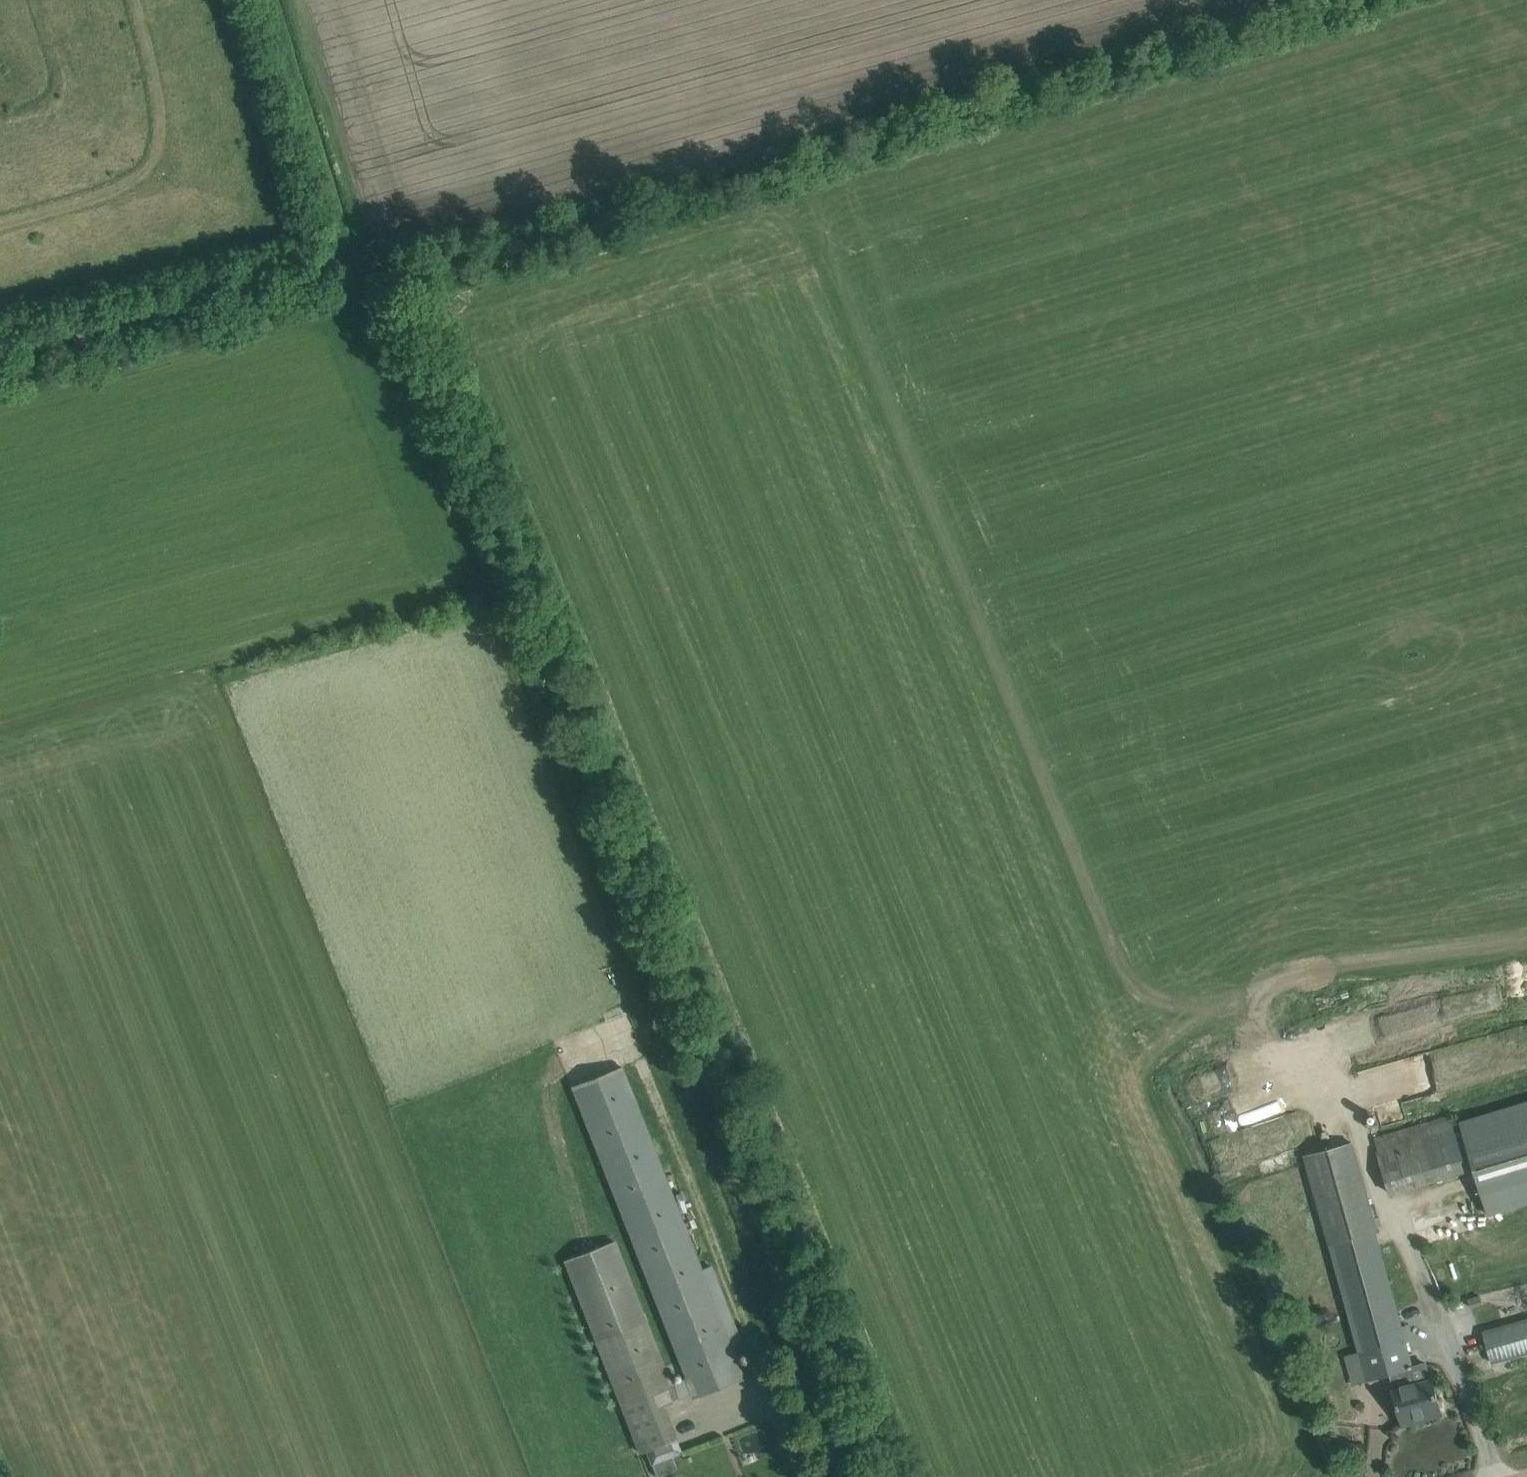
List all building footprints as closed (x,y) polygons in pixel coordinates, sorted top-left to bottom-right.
[(624,1068),(571,1089),(628,1234),(685,1378),(692,1395),(694,1400),(746,1380),(737,1355),(702,1268),(624,1068)] [(1377,1151),(1390,1193),(1413,1186),(1427,1232),(1526,1202),(1526,1102),(1459,1123),(1457,1113),(1375,1138),(1379,1151),(1377,1151)] [(1417,1420),(1416,1417),(1439,1411),(1439,1413),(1441,1413),(1435,1394),(1432,1380),(1426,1361),(1412,1365),(1406,1342),(1414,1339),(1410,1323),(1401,1326),(1352,1142),(1307,1154),(1368,1380),(1390,1374),(1394,1390),(1393,1391),(1402,1424),(1417,1420)] [(615,1239),(563,1259),(595,1340),(626,1421),(639,1453),(645,1451),(676,1439),(664,1406),(658,1391),(673,1385),(672,1384),(647,1319),(615,1239)] [(1483,1331),(1492,1364),(1526,1354),(1526,1318),(1483,1331)] [(685,1378),(672,1384),(673,1385),(658,1391),(664,1406),(692,1395),(685,1378)]
